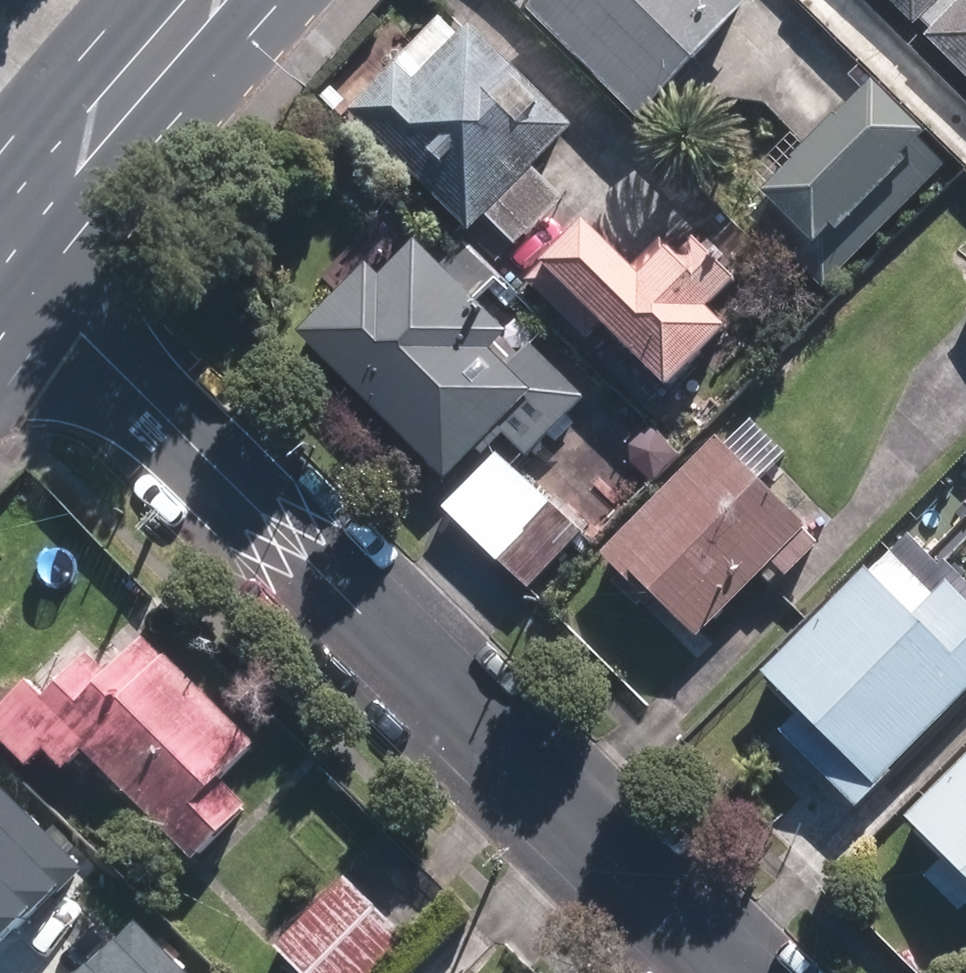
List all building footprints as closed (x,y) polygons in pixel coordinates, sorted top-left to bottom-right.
[(527,13),(639,123),(753,8),(745,0),(539,0),(527,13)] [(916,28),(920,24),(931,35),(926,40),(965,79),(965,0),(888,0),(916,28)] [(564,133),(460,28),(406,83),(388,65),(340,114),(461,236),(477,220),(506,249),(555,201),(526,172),(564,133)] [(875,86),(766,197),(770,201),(752,219),(824,290),(946,167),(924,145),(929,139),(875,86)] [(586,223),(527,282),(590,344),(606,328),(671,392),(730,333),(710,314),(739,284),(697,243),(682,258),(662,239),(633,269),(586,223)] [(288,337),(437,484),(490,432),(517,459),(576,400),(521,345),(498,369),(481,352),(499,335),(408,243),(372,279),(359,266),(288,337)] [(714,443),(598,559),(624,585),(631,578),(697,642),(773,565),(788,579),(819,547),(757,486),(787,456),(751,421),(721,451),(714,443)] [(499,455),(444,511),(530,592),(581,536),(499,455)] [(764,675),(802,714),(782,732),(857,810),(894,774),(892,771),(965,701),(965,596),(909,537),(764,675)] [(245,802),(219,775),(254,740),(143,629),(107,667),(87,647),(41,693),(27,678),(0,705),(0,739),(26,766),(45,747),(63,765),(83,745),(192,855),(245,802)] [(908,818),(947,857),(926,878),(960,911),(965,905),(965,760),(908,818)] [(0,891),(0,972),(167,972),(175,965),(48,842),(0,891)] [(305,972),(378,972),(413,935),(347,872),(276,945),(305,972)] [(501,941),(471,913),(413,972),(472,972),(501,941)]
